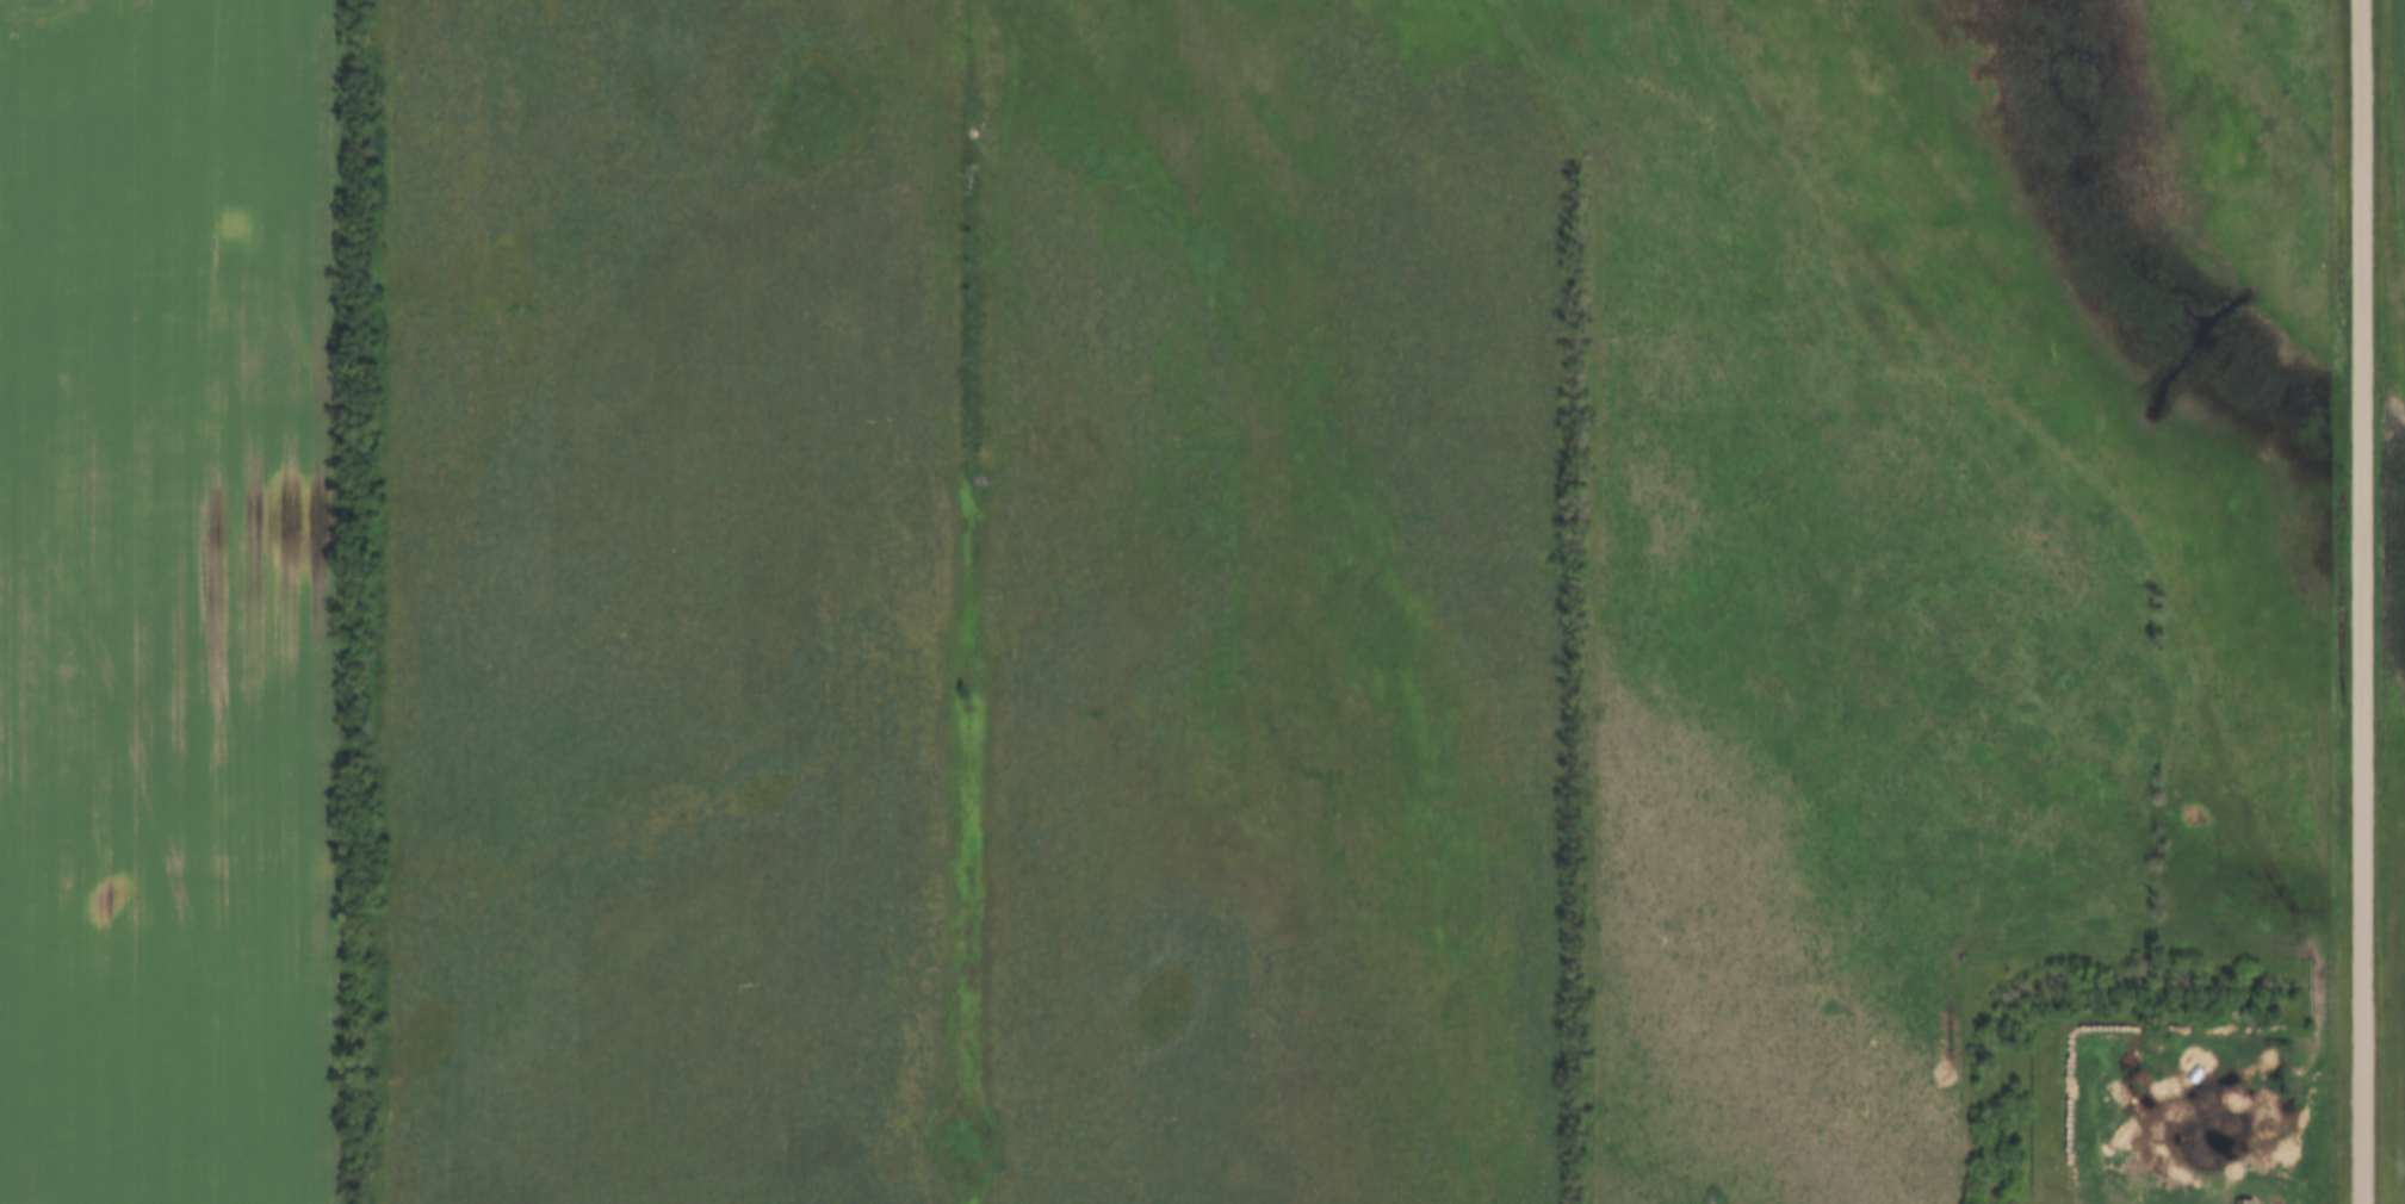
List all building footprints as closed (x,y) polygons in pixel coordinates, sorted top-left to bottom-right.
[(2132,1052),(2119,1054),(2121,1069),(2135,1066),(2132,1052)]
